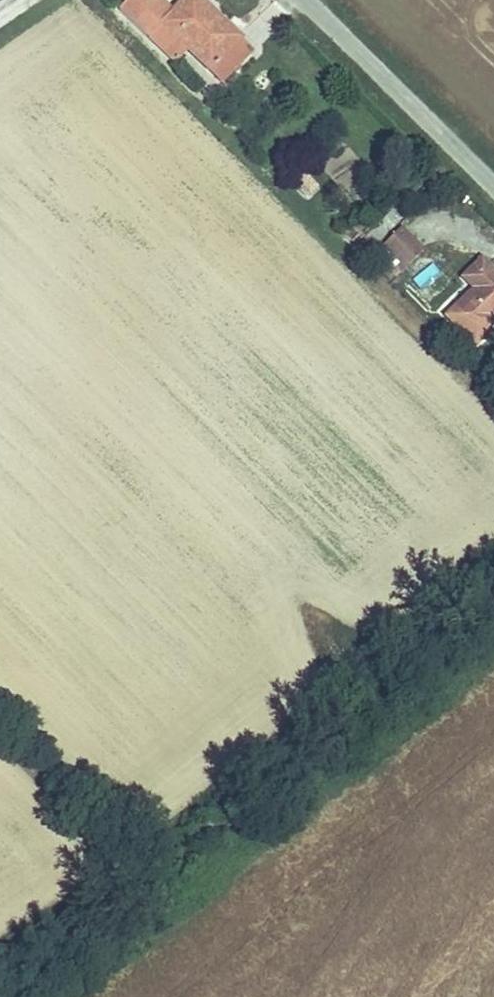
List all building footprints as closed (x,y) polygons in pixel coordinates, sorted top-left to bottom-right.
[(135,4),(111,28),(141,59),(154,46),(179,71),(213,106),(249,70),(213,34),(205,42),(182,18),(165,35),(135,4)] [(191,10),(182,18),(205,42),(213,34),(191,10)] [(394,258),(377,273),(396,294),(413,280),(394,258)] [(467,316),(434,345),(461,376),(488,352),(478,341),(493,327),(493,309),(471,282),(452,299),(467,316)]
